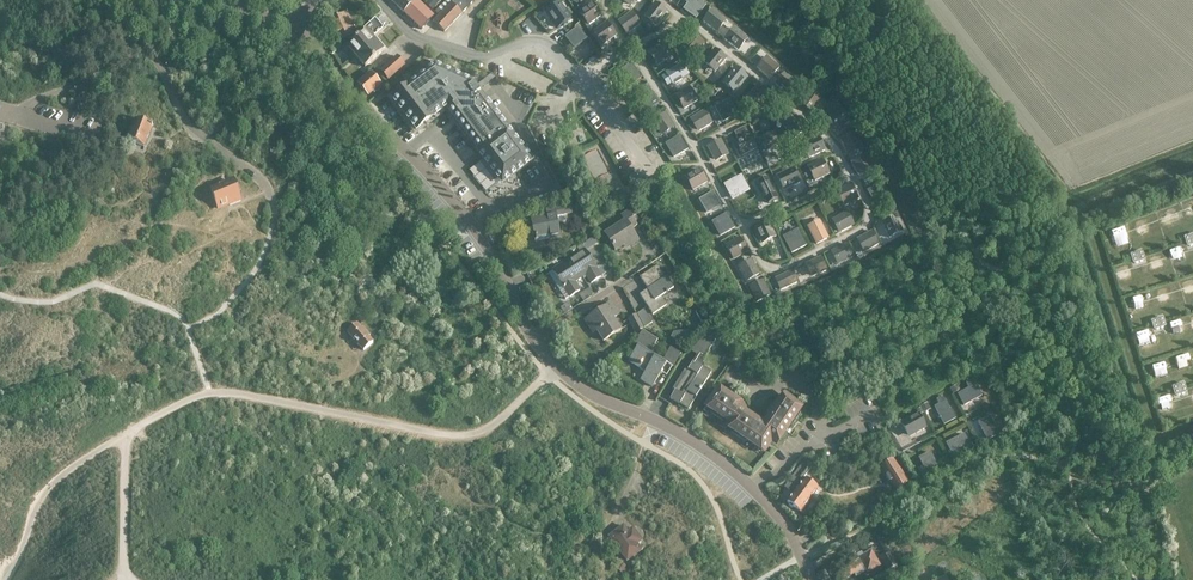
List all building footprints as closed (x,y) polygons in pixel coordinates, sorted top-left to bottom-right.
[(413,1),(412,0),(391,0),(403,11),(413,1)] [(413,1),(403,12),(421,28),(433,15),(418,0),(414,0),(413,1)] [(704,5),(697,0),(690,0),(684,9),(695,17),(704,5)] [(444,31),(462,13),(451,2),(433,21),(444,31)] [(657,23),(666,11),(654,2),(645,14),(657,23)] [(559,3),(546,11),(557,27),(570,18),(559,3)] [(588,23),(600,15),(592,3),(580,11),(588,23)] [(714,30),(723,19),(712,9),(703,21),(714,30)] [(339,39),(358,32),(355,23),(352,24),(347,11),(330,18),(339,39)] [(628,32),(640,23),(631,12),(620,20),(628,32)] [(360,53),(376,39),(373,36),(382,28),(374,19),(363,29),(365,31),(347,46),(355,55),(359,52),(360,53)] [(603,43),(615,35),(606,23),(594,31),(603,43)] [(574,47),(586,38),(577,26),(565,35),(574,47)] [(733,27),(724,39),(738,51),(748,39),(733,27)] [(693,55),(703,44),(692,34),(682,45),(693,55)] [(359,52),(355,55),(365,66),(385,49),(376,39),(360,53),(359,52)] [(663,43),(649,52),(657,64),(671,55),(663,43)] [(715,71),(725,58),(714,49),(703,62),(715,71)] [(404,64),(396,55),(380,69),(388,78),(404,64)] [(769,78),(779,67),(768,58),(758,69),(769,78)] [(409,84),(391,98),(415,130),(446,106),(502,179),(530,158),(466,75),(433,62),(407,81),(409,84)] [(666,74),(662,77),(666,85),(671,82),(673,84),(688,74),(681,62),(665,72),(666,74)] [(627,85),(639,77),(631,65),(619,73),(627,85)] [(735,67),(722,82),(734,92),(746,77),(735,67)] [(376,92),(381,88),(378,85),(380,84),(370,72),(358,82),(368,94),(372,91),(373,93),(376,91),(376,92)] [(785,73),(775,84),(789,95),(798,85),(785,73)] [(756,108),(767,96),(756,86),(745,99),(756,108)] [(684,108),(696,100),(689,87),(676,95),(684,108)] [(644,108),(655,100),(647,88),(635,96),(644,108)] [(812,112),(821,100),(809,91),(800,103),(812,112)] [(723,120),(736,113),(728,100),(716,107),(723,120)] [(839,108),(826,118),(835,130),(848,120),(839,108)] [(697,131),(712,122),(704,110),(690,119),(697,131)] [(661,134),(673,126),(665,112),(652,120),(661,134)] [(794,137),(803,130),(790,115),(781,123),(794,137)] [(144,143),(152,126),(144,123),(145,120),(138,117),(137,119),(135,119),(127,139),(135,142),(137,140),(144,143)] [(764,150),(780,144),(774,131),(759,137),(764,150)] [(847,152),(861,146),(854,132),(840,138),(847,152)] [(742,154),(755,147),(749,134),(735,141),(742,154)] [(673,156),(686,149),(679,136),(666,144),(673,156)] [(809,157),(824,150),(818,137),(803,144),(809,157)] [(715,160),(727,154),(720,139),(707,146),(715,160)] [(858,174),(870,167),(863,154),(851,161),(858,174)] [(815,180),(828,173),(821,160),(808,166),(815,180)] [(777,175),(783,189),(799,181),(792,168),(777,175)] [(693,189),(705,181),(698,169),(685,176),(693,189)] [(774,196),(764,174),(753,179),(764,201),(774,196)] [(732,197),(747,189),(741,176),(725,184),(732,197)] [(237,193),(239,191),(238,186),(235,186),(232,181),(210,189),(217,208),(240,200),(237,193)] [(875,203),(888,196),(881,183),(868,190),(875,203)] [(844,204),(857,198),(850,185),(837,191),(844,204)] [(706,212),(718,204),(711,192),(698,199),(706,212)] [(554,216),(570,212),(568,204),(553,208),(554,215),(531,220),(535,240),(558,235),(554,216)] [(630,244),(637,240),(630,228),(636,224),(627,210),(621,214),(624,220),(604,233),(615,249),(628,241),(630,244)] [(838,232),(853,224),(846,211),(832,219),(838,232)] [(720,234),(733,227),(725,214),(713,222),(720,234)] [(889,237),(902,231),(896,217),(883,223),(889,237)] [(767,220),(754,227),(762,243),(775,237),(767,220)] [(817,243),(827,237),(819,220),(808,226),(817,243)] [(797,230),(784,237),(792,252),(805,245),(804,243),(797,230)] [(866,250),(878,243),(871,231),(859,238),(866,250)] [(733,258),(746,251),(739,238),(726,245),(733,258)] [(839,262),(852,256),(846,243),(833,250),(839,262)] [(591,282),(600,276),(595,267),(584,249),(552,270),(564,288),(564,287),(570,296),(579,290),(574,281),(585,274),(591,282)] [(1131,253),(1130,255),(1132,261),(1134,262),(1143,259),(1144,257),(1142,251),(1141,250),(1131,253)] [(813,275),(826,270),(820,256),(807,262),(813,275)] [(746,280),(759,273),(752,261),(739,268),(746,280)] [(661,296),(673,288),(657,264),(639,276),(647,288),(639,294),(652,314),(666,304),(661,296)] [(780,289),(797,282),(791,271),(775,278),(780,289)] [(757,301),(770,295),(763,282),(750,288),(757,301)] [(603,340),(615,332),(620,329),(610,313),(615,310),(611,302),(584,320),(589,328),(593,325),(603,340)] [(652,321),(643,309),(637,313),(644,327),(652,321)] [(635,332),(642,328),(635,314),(628,318),(635,332)] [(1152,319),(1151,321),(1153,327),(1155,328),(1164,325),(1165,323),(1163,317),(1162,316),(1152,319)] [(363,349),(372,341),(367,335),(369,334),(362,326),(360,327),(356,322),(348,330),(363,349)] [(635,343),(638,345),(628,361),(639,367),(640,365),(647,369),(640,379),(651,386),(666,362),(673,366),(680,353),(671,347),(663,360),(649,351),(657,339),(643,330),(635,343)] [(682,343),(692,334),(688,330),(673,332),(670,336),(682,343)] [(715,339),(710,332),(708,330),(688,349),(696,354),(703,359),(715,339)] [(670,397),(688,408),(710,372),(692,361),(670,397)] [(964,404),(981,395),(972,379),(965,383),(968,388),(958,394),(964,404)] [(1173,386),(1172,387),(1174,393),(1176,394),(1185,391),(1186,389),(1184,383),(1183,382),(1173,386)] [(798,412),(802,406),(783,394),(763,423),(740,408),(742,404),(718,387),(706,406),(711,409),(709,411),(723,421),(724,418),(729,422),(726,426),(732,429),(730,432),(744,441),(745,439),(763,450),(771,438),(777,442),(789,425),(791,427),(800,413),(798,412)] [(944,423),(954,417),(942,395),(936,399),(939,404),(935,406),(944,423)] [(918,414),(901,424),(908,436),(925,427),(918,414)] [(988,439),(1004,430),(1000,424),(995,427),(989,416),(979,422),(988,439)] [(959,450),(969,444),(963,434),(946,443),(954,458),(961,454),(959,450)] [(928,474),(939,468),(930,452),(919,457),(928,474)] [(789,481),(786,485),(794,491),(786,501),(788,503),(788,505),(791,507),(793,506),(800,511),(818,487),(805,477),(804,478),(803,477),(812,465),(805,459),(789,480),(789,481)] [(892,459),(880,467),(894,490),(907,482),(892,459)] [(627,560),(641,549),(636,543),(641,540),(631,528),(627,531),(622,525),(608,536),(627,560)] [(845,559),(836,565),(840,573),(839,574),(843,579),(849,576),(848,575),(861,568),(862,570),(865,569),(866,571),(880,564),(871,548),(864,552),(862,549),(855,553),(854,551),(844,557),(845,559)] [(880,556),(887,569),(896,564),(889,552),(880,556)]
